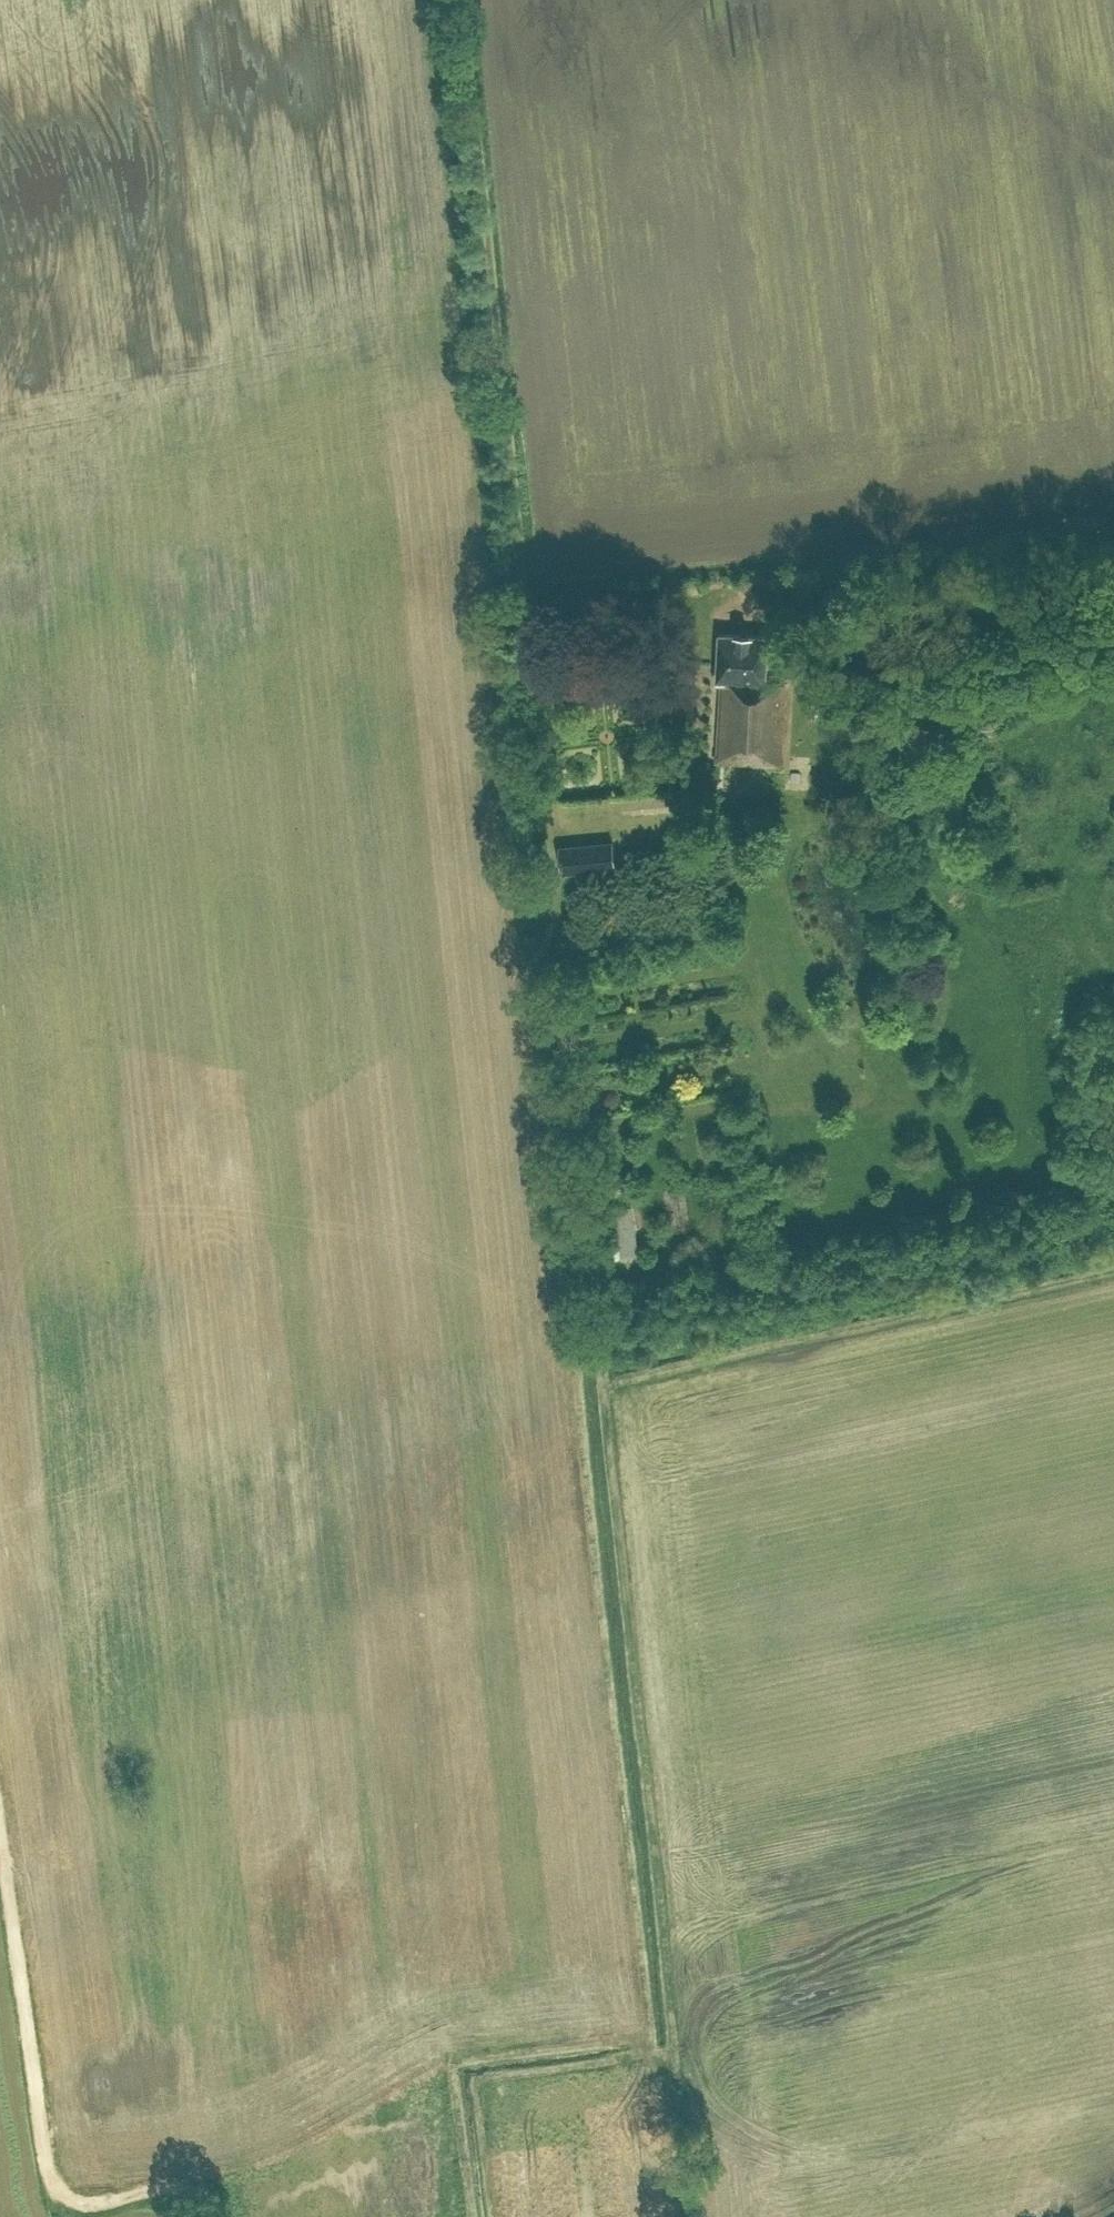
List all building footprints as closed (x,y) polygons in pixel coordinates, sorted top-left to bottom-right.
[(769,635),(720,632),(717,679),(721,680),(717,760),(780,763),(785,683),(766,682),(769,635)]
